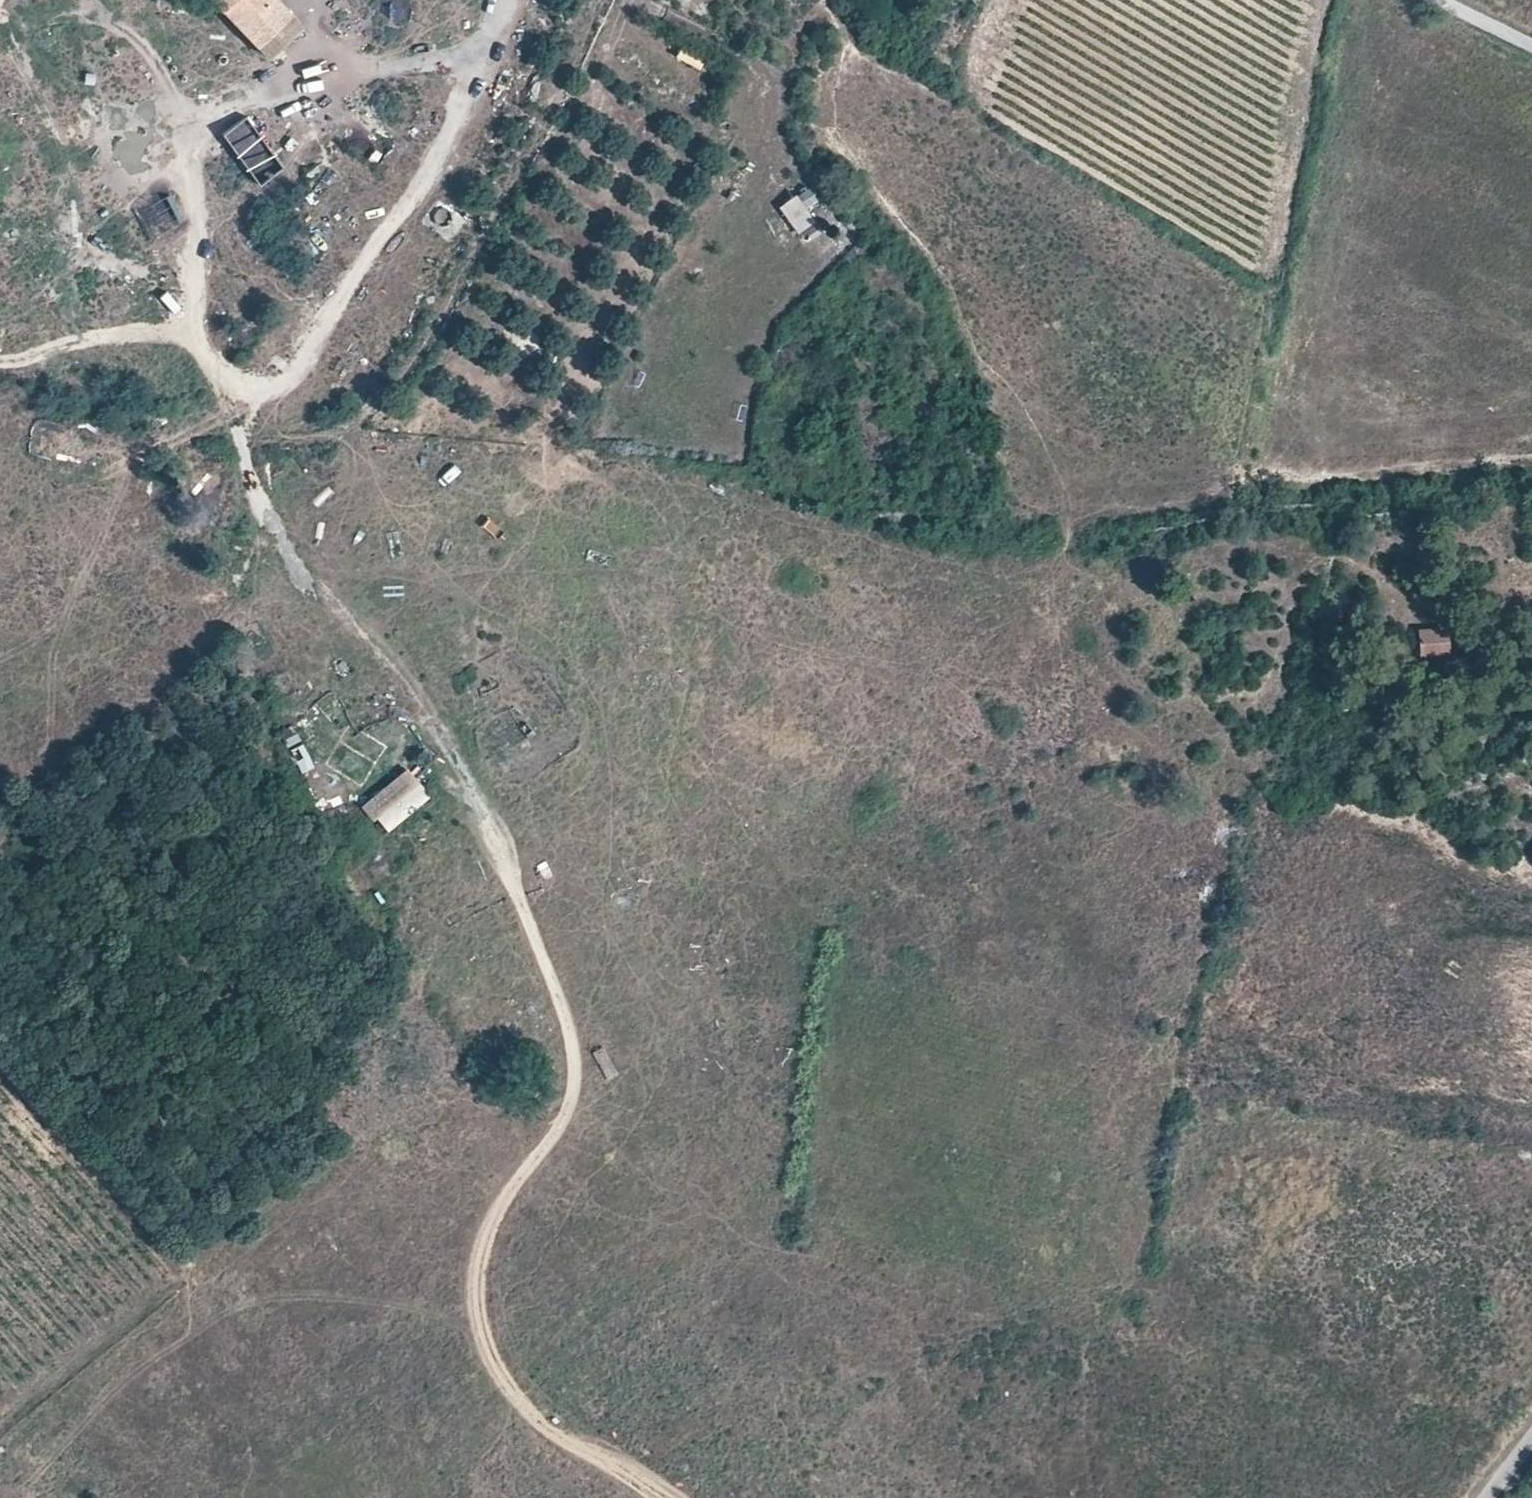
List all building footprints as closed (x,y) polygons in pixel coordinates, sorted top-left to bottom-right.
[(299,21),(279,0),(211,0),(264,55),(299,21)] [(308,30),(299,21),(264,55),(273,64),(308,30)] [(259,185),(283,167),(245,115),(221,132),(259,185)] [(773,201),(788,242),(814,233),(799,191),(773,201)] [(149,239),(182,223),(168,195),(135,211),(149,239)] [(1416,627),(1418,656),(1448,655),(1446,625),(1416,627)] [(300,771),(313,766),(301,741),(289,746),(300,771)] [(360,802),(388,831),(430,792),(403,763),(360,802)] [(360,802),(328,806),(329,819),(362,815),(360,802)] [(1522,1088),(1531,1105),(1531,1083),(1522,1088)]
